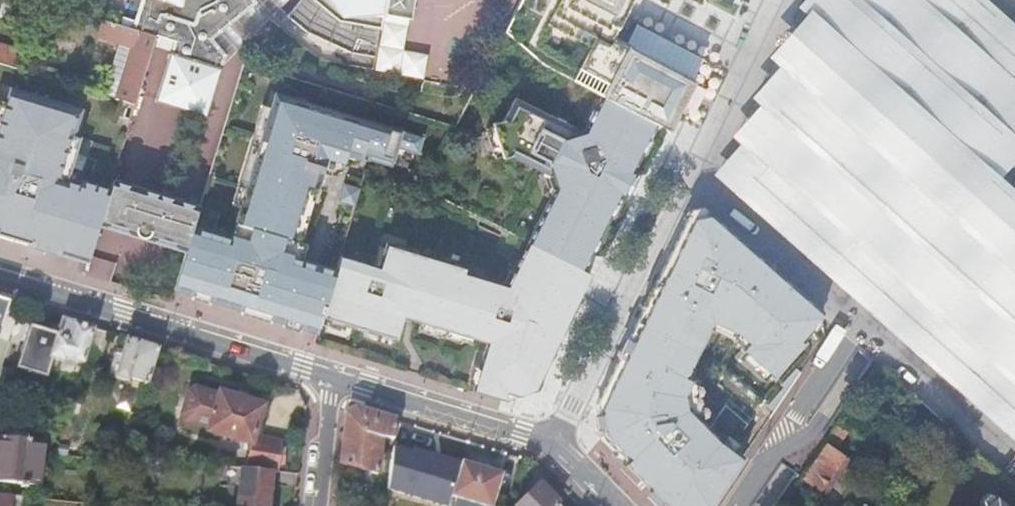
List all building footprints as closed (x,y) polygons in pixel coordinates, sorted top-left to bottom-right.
[(0,7),(0,15),(20,21),(25,5),(8,0),(2,0),(0,7)] [(135,27),(174,41),(171,49),(222,65),(224,57),(207,38),(251,2),(250,0),(142,0),(135,27)] [(284,16),(305,32),(347,52),(372,57),(380,14),(410,19),(414,0),(298,0),(284,16)] [(622,0),(521,0),(504,32),(539,62),(669,130),(693,83),(603,38),(622,0)] [(1014,159),(1014,28),(982,0),(813,0),(720,175),(1014,443),(1014,201),(1000,188),(1012,165),(1014,159)] [(148,41),(94,24),(90,39),(124,50),(108,103),(127,109),(148,41)] [(17,68),(23,50),(0,43),(0,63),(17,68)] [(222,65),(171,49),(156,99),(206,115),(222,65)] [(87,261),(98,224),(110,184),(68,170),(86,108),(10,83),(0,117),(0,234),(27,242),(87,261)] [(186,249),(173,287),(317,330),(320,321),(337,266),(305,255),(331,172),(344,164),(347,151),(394,165),(399,146),(420,152),(424,134),(273,92),(231,232),(194,221),(186,249)] [(634,172),(643,154),(651,138),(658,124),(606,99),(601,96),(596,108),(594,111),(587,125),(584,133),(581,133),(567,127),(551,119),(514,101),(505,120),(492,124),(494,127),(495,131),(492,136),(497,150),(501,152),(503,156),(504,158),(511,156),(541,170),(553,176),(557,187),(551,199),(549,204),(604,230),(610,218),(618,202),(622,195),(634,172)] [(592,106),(591,109),(590,108),(584,120),(585,121),(584,123),(587,125),(594,111),(596,108),(592,106)] [(552,115),(551,119),(567,127),(569,123),(567,122),(567,121),(555,115),(555,116),(552,115)] [(495,131),(494,127),(486,130),(487,132),(485,133),(493,156),(495,156),(495,158),(503,156),(501,152),(497,150),(492,136),(495,131)] [(654,140),(651,138),(643,154),(644,156),(646,157),(647,155),(649,155),(655,143),(653,142),(654,140)] [(552,183),(546,196),(551,199),(557,187),(553,176),(541,170),(538,176),(552,183)] [(641,175),(634,172),(622,195),(629,199),(641,175)] [(145,191),(111,181),(98,224),(138,235),(186,249),(194,221),(198,207),(158,195),(145,191)] [(618,202),(610,218),(613,219),(614,218),(616,218),(622,207),(620,206),(621,203),(618,202)] [(549,204),(529,244),(583,270),(588,262),(589,259),(591,254),(604,230),(549,204)] [(692,228),(600,409),(604,441),(667,505),(710,505),(744,456),(695,403),(692,383),(716,338),(771,387),(812,343),(807,339),(826,321),(717,220),(692,228)] [(337,266),(320,321),(342,328),(344,322),(395,337),(402,314),(468,334),(488,268),(469,263),(467,267),(387,243),(380,267),(340,255),(337,266)] [(488,268),(468,334),(488,340),(473,388),(503,397),(506,389),(519,393),(534,388),(566,324),(560,321),(575,292),(581,295),(586,285),(591,274),(583,270),(529,244),(514,276),(488,268)] [(7,343),(15,320),(4,316),(8,303),(0,301),(0,341),(7,343)] [(16,366),(16,367),(44,375),(50,357),(63,361),(64,358),(82,363),(86,350),(93,329),(61,319),(55,336),(28,329),(16,366)] [(107,333),(93,329),(86,350),(88,351),(87,354),(98,357),(99,354),(101,355),(107,333)] [(157,348),(126,339),(120,356),(113,354),(107,374),(127,381),(128,377),(147,383),(147,382),(157,348)] [(3,407),(14,371),(1,366),(7,343),(0,341),(0,417),(3,407)] [(187,391),(180,415),(183,421),(208,428),(207,431),(250,444),(243,468),(270,471),(276,472),(280,442),(253,435),(261,405),(219,392),(218,395),(195,388),(187,391)] [(344,413),(339,464),(376,473),(378,449),(391,450),(394,420),(353,407),(344,413)] [(125,428),(134,431),(139,415),(130,412),(125,428)] [(447,436),(394,420),(391,450),(388,469),(401,473),(403,466),(421,472),(423,467),(436,471),(447,436)] [(847,431),(836,425),(802,475),(825,491),(847,458),(834,449),(847,431)] [(0,437),(0,482),(20,484),(20,486),(27,487),(28,485),(38,486),(41,453),(42,442),(0,437)] [(450,495),(484,505),(491,505),(501,473),(460,460),(450,495)] [(241,467),(236,505),(266,505),(270,471),(243,468),(241,467)] [(515,505),(559,505),(537,484),(515,505)] [(987,504),(995,495),(992,493),(988,493),(984,498),(984,501),(987,504)] [(0,495),(0,505),(20,505),(21,497),(0,495)] [(996,495),(995,495),(987,504),(986,505),(1009,505),(996,495)]
